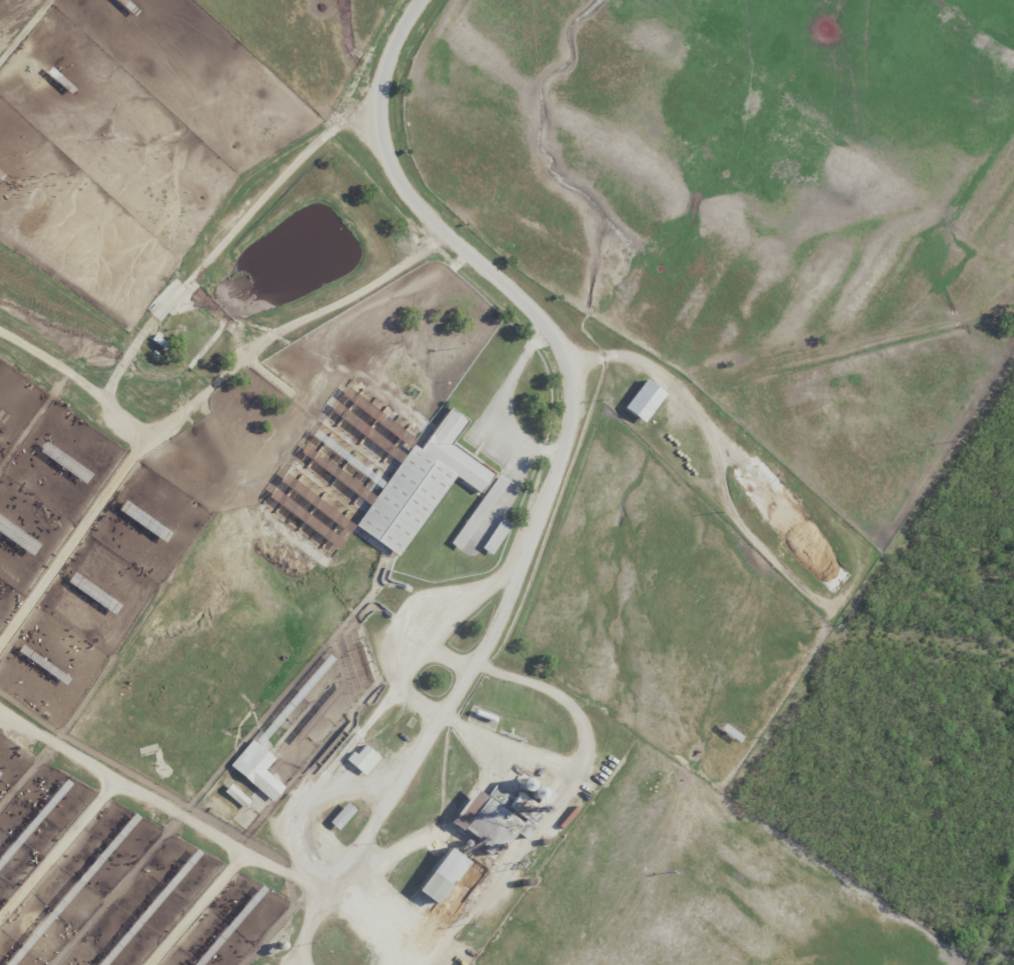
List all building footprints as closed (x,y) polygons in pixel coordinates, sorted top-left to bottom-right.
[(640,423),(662,394),(642,379),(620,407),(640,423)] [(445,407),(464,421),(449,441),(492,472),(476,494),(415,450),(445,407)] [(504,479),(493,473),(451,546),(462,552),(504,479)] [(507,524),(497,518),(480,550),(491,555),(507,524)] [(282,787),(262,770),(271,759),(249,740),(227,766),(269,801),(282,787)] [(343,759),(362,775),(377,758),(362,745),(354,754),(350,751),(343,759)] [(242,809),(248,801),(228,784),(221,792),(242,809)] [(334,830),(353,812),(345,803),(326,821),(334,830)] [(413,890),(433,905),(464,862),(444,847),(413,890)]
